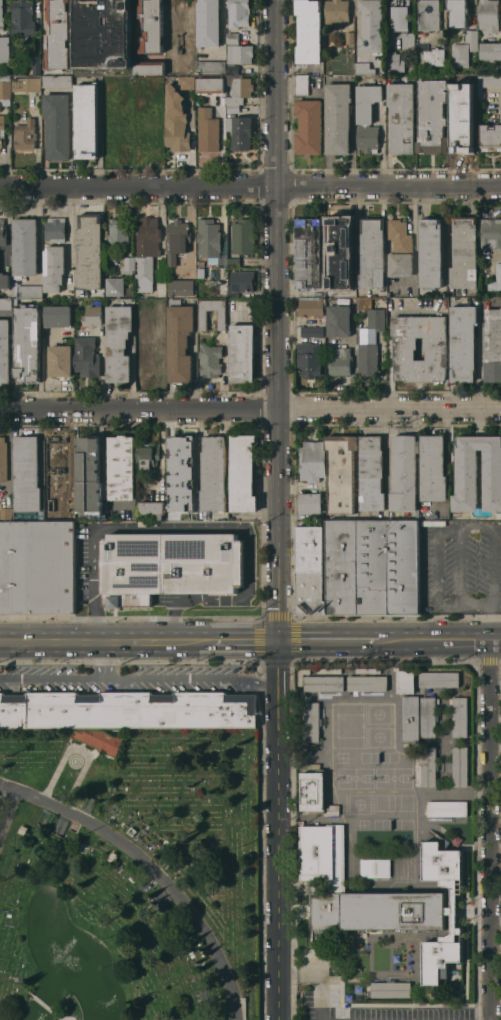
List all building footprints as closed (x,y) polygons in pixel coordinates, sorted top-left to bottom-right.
[(14,1),(14,0),(27,0),(27,1),(33,1),(33,13),(32,13),(32,21),(35,21),(35,34),(12,34),(11,1),(14,1)] [(46,20),(46,0),(69,0),(69,1),(66,2),(66,11),(69,11),(69,68),(68,68),(68,75),(44,75),(44,68),(45,68),(45,34),(51,34),(51,23),(48,23),(48,20),(46,20)] [(75,31),(75,0),(92,0),(92,10),(96,10),(96,29),(86,29),(86,26),(84,26),(84,31),(75,31)] [(107,3),(107,0),(119,0),(119,1),(120,1),(123,1),(126,1),(126,12),(127,13),(128,15),(127,17),(126,19),(126,25),(128,25),(128,34),(114,34),(115,51),(119,51),(119,38),(129,38),(128,61),(105,61),(105,33),(107,33),(107,24),(106,24),(106,19),(107,19),(107,10),(106,10),(106,3),(107,3)] [(139,23),(140,0),(162,0),(162,52),(139,52),(139,43),(141,43),(141,37),(142,36),(143,35),(143,23),(139,23)] [(164,10),(164,0),(188,0),(188,32),(184,32),(184,46),(173,46),(173,53),(169,53),(169,46),(168,46),(168,32),(165,32),(165,10),(164,10)] [(197,46),(197,0),(220,0),(220,46),(197,46)] [(227,8),(227,0),(249,0),(249,26),(239,26),(239,29),(228,29),(228,8),(227,8)] [(295,14),(295,0),(310,0),(319,0),(319,11),(321,11),(321,63),(296,63),(296,46),(298,46),(298,14),(295,14)] [(325,23),(325,0),(332,0),(341,0),(349,0),(349,20),(344,20),(344,23),(341,23),(341,29),(333,29),(333,23),(325,23)] [(359,11),(358,0),(382,0),(383,52),(358,52),(358,34),(360,34),(360,31),(361,31),(360,11),(359,11)] [(391,24),(391,0),(409,0),(410,21),(408,21),(409,31),(407,31),(407,32),(414,32),(414,49),(402,49),(402,32),(402,30),(394,30),(394,27),(392,27),(392,24),(391,24)] [(418,30),(418,0),(439,0),(439,20),(441,20),(441,23),(439,23),(439,30),(418,30)] [(448,9),(448,0),(466,0),(466,7),(468,8),(468,12),(466,14),(466,27),(450,27),(450,9),(448,9)] [(478,29),(479,0),(499,0),(498,32),(485,32),(485,29),(478,29)] [(477,50),(469,50),(470,42),(465,42),(465,29),(477,30),(477,50)] [(239,32),(239,44),(226,43),(226,32),(239,32)] [(354,43),(353,43),(353,47),(346,47),(346,44),(345,32),(353,32),(354,43)] [(9,62),(0,62),(0,36),(8,36),(9,62)] [(480,42),(500,42),(500,59),(495,59),(495,61),(490,61),(490,59),(489,59),(489,60),(487,60),(487,59),(480,59),(480,42)] [(93,43),(102,43),(102,54),(93,54),(93,43)] [(468,67),(451,67),(451,43),(468,43),(468,67)] [(226,62),(227,62),(227,44),(253,45),(253,56),(251,56),(251,63),(234,63),(234,65),(238,65),(238,73),(226,73),(226,62)] [(444,65),(423,65),(423,50),(431,50),(431,48),(434,48),(434,47),(437,47),(437,49),(444,48),(444,65)] [(399,60),(404,60),(405,67),(406,67),(406,71),(386,71),(386,53),(390,53),(390,51),(395,51),(395,53),(399,53),(399,60)] [(32,56),(40,56),(40,74),(32,74),(32,56)] [(89,66),(93,67),(93,73),(73,73),(73,64),(73,56),(90,56),(89,66)] [(134,74),(134,61),(164,61),(164,74),(134,74)] [(199,73),(199,69),(196,69),(196,61),(225,61),(225,73),(199,73)] [(354,63),(368,63),(368,69),(374,69),(374,74),(354,74),(354,63)] [(226,73),(238,73),(242,73),(242,77),(251,77),(251,83),(253,83),(253,91),(251,91),(251,97),(243,97),(243,104),(239,104),(227,104),(225,104),(225,97),(232,97),(232,85),(226,85),(226,73)] [(10,100),(0,100),(0,75),(10,75),(10,100)] [(41,75),(44,75),(68,75),(71,75),(71,87),(41,87),(41,77),(41,75)] [(308,94),(296,95),(296,75),(308,75),(308,94)] [(180,88),(180,83),(178,83),(178,76),(194,76),(194,88),(180,88)] [(40,91),(11,91),(11,77),(40,77),(40,91)] [(131,97),(125,97),(125,98),(122,98),(122,97),(114,97),(114,80),(126,80),(126,77),(131,77),(131,97)] [(224,77),(224,93),(223,93),(223,94),(220,94),(220,92),(217,92),(217,94),(203,94),(200,94),(198,94),(198,93),(197,93),(197,78),(224,77)] [(462,79),(462,95),(455,95),(455,97),(452,97),(452,95),(448,95),(448,77),(456,77),(456,79),(462,79)] [(418,80),(446,80),(446,88),(444,88),(444,91),(446,91),(446,102),(443,102),(444,118),(447,118),(447,125),(444,125),(444,136),(447,136),(447,152),(438,152),(438,153),(425,153),(425,152),(417,152),(417,141),(418,141),(418,80)] [(75,150),(74,84),(93,84),(93,81),(96,81),(96,84),(97,84),(97,159),(76,159),(76,150),(75,150)] [(162,105),(159,105),(159,108),(151,108),(151,104),(147,104),(147,103),(146,103),(146,98),(147,98),(147,92),(140,92),(140,82),(153,82),(153,87),(162,87),(162,105)] [(176,88),(175,89),(177,91),(178,90),(185,97),(182,100),(183,101),(184,100),(186,107),(183,108),(183,110),(184,110),(184,112),(186,112),(187,122),(186,122),(186,132),(190,132),(190,151),(172,151),(172,146),(165,146),(165,112),(166,112),(166,82),(171,82),(176,88)] [(325,83),(350,83),(351,97),(351,102),(350,102),(350,129),(349,129),(349,153),(348,153),(348,154),(343,154),(343,156),(337,156),(337,154),(326,154),(325,83)] [(414,153),(402,153),(402,154),(394,154),(394,153),(391,153),(390,106),(387,106),(387,83),(413,83),(414,153)] [(382,85),(382,101),(374,101),(374,102),(372,102),(372,123),(369,123),(369,126),(378,126),(378,148),(377,148),(377,153),(371,153),(371,152),(364,153),(364,148),(358,148),(357,86),(382,85)] [(70,159),(63,159),(63,161),(56,161),(56,159),(46,159),(46,118),(43,118),(43,94),(70,94),(70,159)] [(321,153),(296,154),(296,133),(299,133),(299,115),(296,115),(295,100),(321,100),(321,153)] [(475,125),(476,125),(476,131),(473,131),(473,141),(475,141),(475,148),(473,148),(473,152),(465,153),(465,152),(459,152),(452,152),(451,119),(463,119),(463,104),(475,103),(475,125)] [(239,112),(227,112),(227,104),(239,104),(239,112)] [(129,147),(119,146),(119,152),(104,152),(104,110),(113,110),(113,106),(126,107),(125,113),(129,113),(129,147)] [(212,118),(219,118),(219,150),(198,150),(198,106),(212,107),(212,118)] [(148,112),(149,117),(146,117),(147,122),(136,123),(135,112),(148,112)] [(251,116),(251,122),(251,135),(251,150),(240,150),(240,151),(234,151),(234,150),(233,150),(233,116),(251,116)] [(34,133),(36,133),(36,140),(34,140),(34,149),(14,150),(14,125),(27,124),(27,118),(34,118),(34,133)] [(495,124),(500,124),(500,150),(481,150),(481,147),(480,147),(480,124),(488,124),(488,126),(495,126),(495,124)] [(158,146),(149,146),(150,149),(144,149),(144,146),(136,146),(136,128),(151,128),(151,125),(156,125),(156,128),(158,128),(158,146)] [(78,214),(101,214),(101,289),(77,289),(77,267),(78,267),(78,214)] [(65,242),(50,242),(50,239),(44,239),(44,221),(47,221),(47,217),(54,217),(54,216),(57,216),(57,217),(65,217),(65,242)] [(157,231),(161,230),(162,236),(159,236),(159,242),(158,242),(158,249),(160,249),(160,256),(152,256),(152,259),(154,259),(154,263),(152,263),(152,274),(154,274),(154,278),(152,278),(152,285),(165,284),(165,296),(150,297),(150,293),(151,293),(151,286),(149,286),(149,290),(137,291),(137,282),(136,282),(136,278),(135,278),(135,274),(137,274),(137,272),(135,272),(135,259),(136,259),(136,257),(136,242),(137,242),(136,227),(135,227),(135,223),(136,223),(136,217),(143,217),(143,216),(151,216),(151,217),(157,217),(157,231)] [(477,287),(450,288),(450,267),(453,267),(453,224),(452,224),(452,217),(476,216),(476,224),(477,287)] [(321,218),(322,287),(308,287),(308,290),(299,290),(299,288),(298,288),(298,280),(296,280),(296,268),(296,261),(297,261),(297,260),(295,260),(295,256),(297,256),(297,254),(296,254),(296,225),(297,225),(297,220),(296,220),(296,219),(298,217),(308,217),(308,218),(321,218)] [(37,275),(27,275),(27,276),(23,276),(23,275),(18,275),(18,276),(15,276),(15,275),(13,275),(13,227),(12,227),(12,224),(13,224),(13,219),(37,218),(37,275)] [(115,218),(115,220),(127,219),(127,234),(128,234),(128,248),(107,248),(107,234),(109,234),(109,219),(115,218)] [(198,257),(198,244),(198,242),(197,242),(197,232),(198,232),(198,218),(214,218),(214,223),(220,223),(220,232),(221,232),(221,251),(220,251),(220,257),(218,257),(218,263),(208,263),(208,257),(198,257)] [(235,218),(253,218),(253,232),(254,232),(255,243),(253,243),(253,253),(232,253),(231,230),(227,230),(227,225),(231,225),(231,223),(235,223),(235,218)] [(325,218),(344,218),(344,222),(346,222),(346,250),(335,250),(335,252),(326,252),(326,250),(325,250),(325,218)] [(384,287),(358,287),(358,270),(361,270),(360,218),(383,218),(384,287)] [(500,218),(500,230),(500,241),(500,248),(500,250),(495,250),(495,248),(480,248),(480,222),(481,222),(481,219),(500,218)] [(182,219),(182,222),(188,222),(188,230),(190,230),(190,242),(188,242),(188,250),(176,250),(176,266),(167,266),(166,251),(166,238),(167,238),(167,223),(174,223),(174,219),(182,219)] [(398,219),(398,221),(407,222),(406,234),(412,234),(412,276),(388,276),(388,253),(393,253),(393,239),(387,239),(388,219),(398,219)] [(442,278),(441,278),(441,286),(435,286),(435,289),(423,289),(423,286),(421,287),(420,219),(441,219),(442,278)] [(64,273),(62,273),(62,284),(60,284),(60,292),(43,292),(43,250),(45,250),(45,246),(64,246),(64,273)] [(134,270),(132,270),(132,275),(121,275),(121,266),(123,266),(123,256),(134,257),(134,270)] [(239,257),(238,266),(227,266),(227,257),(239,257)] [(495,263),(500,263),(500,290),(487,290),(487,280),(493,280),(493,279),(495,279),(495,266),(494,266),(494,263),(495,263)] [(254,271),(254,282),(253,282),(253,291),(236,291),(236,292),(238,292),(238,297),(227,297),(227,285),(230,285),(230,271),(254,271)] [(4,288),(0,288),(0,272),(3,272),(3,274),(9,274),(9,288),(7,288),(7,290),(4,290),(4,288)] [(123,295),(105,295),(105,277),(123,277),(123,295)] [(193,279),(193,295),(167,295),(167,279),(193,279)] [(325,279),(356,279),(356,295),(325,295),(325,279)] [(42,285),(42,298),(12,298),(12,283),(17,283),(17,285),(42,285)] [(318,299),(318,297),(322,297),(322,299),(323,299),(323,316),(299,316),(299,314),(298,314),(298,306),(299,306),(299,299),(318,299)] [(11,309),(0,309),(0,298),(11,298),(11,309)] [(364,306),(361,309),(356,309),(356,298),(363,298),(364,306)] [(168,299),(180,299),(180,306),(194,306),(194,331),(190,331),(190,334),(188,334),(188,347),(186,347),(186,355),(192,355),(192,382),(168,382),(168,299)] [(225,299),(225,331),(222,331),(222,330),(217,330),(217,310),(206,310),(206,330),(201,330),(201,332),(198,332),(198,299),(225,299)] [(155,306),(156,306),(156,303),(163,303),(163,306),(164,306),(165,322),(156,323),(155,306)] [(15,373),(14,373),(14,367),(15,367),(15,346),(14,346),(14,343),(15,343),(14,337),(14,334),(15,334),(14,313),(14,310),(14,304),(39,304),(39,312),(40,312),(40,315),(39,315),(39,336),(40,336),(40,339),(39,339),(39,349),(40,349),(40,352),(39,352),(39,373),(40,373),(40,376),(39,376),(39,380),(35,380),(35,381),(18,381),(18,377),(17,377),(15,375),(15,373)] [(475,306),(476,323),(474,323),(475,369),(474,369),(474,382),(451,382),(450,306),(464,306),(464,304),(470,304),(470,306),(475,306)] [(350,305),(350,336),(340,336),(340,337),(337,337),(337,336),(327,336),(327,306),(337,305),(340,305),(350,305)] [(71,306),(71,326),(45,327),(45,306),(71,306)] [(102,325),(95,325),(95,328),(89,328),(89,325),(83,326),(82,315),(86,315),(86,306),(101,306),(102,325)] [(106,306),(132,306),(132,331),(128,331),(129,338),(126,338),(126,347),(125,347),(125,355),(130,355),(130,382),(106,382),(106,306)] [(500,309),(500,307),(500,381),(484,382),(484,361),(485,361),(485,309),(500,309)] [(384,308),(384,331),(375,331),(375,328),(367,328),(367,309),(384,308)] [(404,380),(394,380),(394,363),(393,363),(393,335),(391,335),(391,316),(446,316),(446,366),(445,366),(445,380),(435,380),(435,381),(404,382),(404,380)] [(300,326),(301,326),(301,318),(308,318),(308,317),(313,317),(313,326),(321,326),(321,324),(325,324),(325,326),(323,326),(323,327),(300,327),(300,326)] [(10,382),(0,382),(0,319),(9,319),(10,382)] [(254,382),(230,382),(230,325),(254,325),(254,382)] [(323,327),(323,337),(300,337),(300,327),(323,327)] [(161,370),(150,370),(150,376),(136,376),(136,354),(135,354),(135,335),(148,335),(148,338),(161,338),(161,355),(162,355),(162,360),(161,360),(161,370)] [(74,337),(95,337),(95,347),(94,347),(94,353),(98,353),(98,357),(100,357),(100,376),(80,376),(80,371),(74,371),(74,337)] [(297,342),(311,342),(311,344),(320,344),(320,365),(321,365),(321,375),(314,375),(314,379),(306,379),(305,375),(300,375),(300,371),(296,371),(296,357),(297,357),(297,342)] [(222,346),(222,357),(219,357),(219,363),(221,363),(221,373),(219,373),(219,376),(214,376),(214,377),(207,377),(207,376),(202,376),(202,373),(200,373),(200,357),(199,357),(199,350),(200,350),(199,343),(211,343),(211,346),(222,346)] [(71,376),(49,376),(49,345),(71,345),(71,376)] [(377,372),(374,372),(374,375),(361,375),(361,371),(357,371),(357,368),(357,361),(357,345),(377,345),(377,372)] [(350,356),(352,356),(352,367),(350,367),(350,375),(329,375),(329,348),(350,347),(350,356)] [(77,437),(86,437),(86,435),(99,435),(99,437),(100,437),(100,439),(101,439),(101,443),(100,443),(100,445),(101,445),(101,449),(100,449),(100,452),(100,481),(102,481),(102,501),(103,501),(103,505),(102,505),(102,513),(87,513),(87,511),(77,511),(77,437)] [(134,499),(108,499),(108,436),(118,436),(118,435),(126,435),(126,436),(133,436),(134,499)] [(231,511),(230,435),(255,435),(255,441),(253,441),(253,468),(256,468),(257,511),(231,511)] [(357,435),(357,450),(354,450),(354,513),(329,513),(329,450),(325,450),(325,441),(325,435),(357,435)] [(383,477),(381,477),(382,492),(384,492),(385,510),(360,510),(359,436),(381,435),(381,450),(383,450),(383,477)] [(390,511),(389,489),(392,489),(392,435),(416,435),(416,511),(390,511)] [(444,475),(446,475),(447,500),(421,500),(420,435),(444,435),(444,475)] [(457,435),(500,436),(500,512),(497,512),(497,511),(483,511),(483,449),(477,449),(477,511),(463,511),(463,512),(453,512),(453,511),(452,511),(452,495),(455,495),(455,437),(457,437),(457,435)] [(38,487),(41,487),(41,511),(14,511),(14,448),(13,448),(13,437),(14,437),(14,436),(38,436),(38,487)] [(225,513),(217,513),(217,510),(201,510),(201,490),(202,490),(201,451),(203,451),(203,436),(224,436),(225,513)] [(154,442),(154,449),(159,449),(159,459),(157,459),(157,464),(156,464),(156,465),(154,465),(154,466),(150,466),(150,469),(140,468),(140,467),(136,467),(136,441),(154,442)] [(325,441),(325,450),(326,477),(319,477),(319,481),(317,481),(317,482),(307,482),(307,480),(299,480),(299,447),(303,447),(303,442),(304,441),(325,441)] [(194,461),(189,461),(189,465),(190,465),(190,470),(189,470),(189,481),(185,481),(185,487),(178,487),(178,495),(168,495),(168,480),(167,480),(167,470),(168,470),(168,447),(174,447),(174,442),(194,442),(194,461)] [(68,484),(63,484),(63,489),(47,490),(47,483),(44,483),(44,476),(46,476),(46,466),(45,467),(45,444),(67,443),(68,460),(65,460),(66,464),(67,464),(68,484)] [(321,492),(321,512),(300,513),(299,506),(297,506),(297,500),(299,500),(299,493),(321,492)] [(138,509),(138,501),(163,501),(163,509),(165,509),(165,511),(163,512),(163,514),(162,514),(162,519),(154,519),(154,514),(139,514),(138,511),(136,511),(136,509),(138,509)] [(73,520),(46,520),(46,513),(52,513),(52,516),(53,516),(53,505),(73,505),(73,520)] [(11,521),(0,521),(0,507),(11,507),(11,521)] [(197,507),(197,519),(167,519),(168,507),(197,507)] [(75,613),(0,614),(0,521),(11,521),(46,520),(73,520),(74,520),(75,613)] [(358,614),(327,614),(327,600),(327,520),(357,520),(358,614)] [(389,614),(358,614),(357,520),(388,520),(389,614)] [(419,520),(419,613),(419,616),(389,616),(389,614),(388,520),(419,520)] [(327,614),(297,614),(296,526),(323,526),(324,600),(327,600),(327,614)] [(167,533),(237,533),(237,539),(243,539),(243,586),(237,586),(237,593),(167,593),(151,593),(151,606),(120,606),(120,607),(108,607),(108,606),(103,606),(103,593),(101,593),(102,540),(108,540),(108,533),(167,533)] [(397,693),(397,670),(414,670),(414,693),(397,693)] [(419,687),(419,672),(459,672),(459,687),(419,687)] [(349,689),(349,674),(386,674),(386,678),(387,678),(387,680),(386,680),(386,683),(387,683),(387,685),(386,685),(386,689),(349,689)] [(342,675),(342,679),(343,679),(343,681),(342,681),(342,684),(343,684),(343,686),(343,690),(305,690),(305,675),(342,675)] [(76,727),(0,727),(0,692),(4,692),(5,693),(6,694),(25,694),(26,693),(26,692),(27,692),(78,692),(79,692),(80,693),(80,694),(99,694),(100,693),(101,692),(102,692),(151,691),(153,692),(153,693),(153,694),(173,694),(173,693),(174,692),(175,692),(225,691),(226,692),(227,693),(227,694),(257,694),(257,727),(128,727),(127,728),(123,738),(124,739),(116,757),(101,750),(102,748),(94,745),(94,746),(72,736),(76,728),(76,727)] [(419,743),(403,743),(403,695),(419,695),(419,743)] [(320,735),(311,735),(311,737),(306,737),(306,697),(310,697),(310,696),(312,696),(312,697),(314,697),(314,696),(317,696),(317,697),(320,697),(320,735)] [(435,697),(435,737),(421,737),(421,697),(424,697),(435,697)] [(467,737),(452,737),(452,697),(467,697),(467,737)] [(452,746),(467,746),(467,786),(453,786),(452,746)] [(435,747),(436,786),(421,787),(421,747),(435,747)] [(324,810),(301,810),(301,772),(324,772),(324,810)] [(467,800),(468,815),(428,815),(428,801),(467,800)] [(28,827),(25,835),(18,832),(21,824),(28,827)] [(423,972),(423,948),(423,941),(440,941),(439,936),(445,936),(451,933),(451,914),(445,914),(444,929),(375,929),(375,931),(370,931),(370,929),(343,929),(343,935),(325,934),(325,929),(313,929),(313,892),(314,892),(314,880),(301,880),(301,827),(328,827),(328,825),(345,825),(345,885),(346,885),(346,892),(444,892),(444,907),(451,907),(451,888),(445,885),(439,885),(439,880),(434,880),(434,885),(422,885),(423,842),(440,842),(440,844),(443,838),(449,843),(443,851),(461,851),(461,880),(456,880),(456,927),(461,927),(461,947),(462,961),(447,961),(447,966),(447,972),(447,975),(440,976),(440,983),(423,983),(423,972)] [(117,854),(116,855),(117,856),(114,861),(112,860),(112,861),(107,857),(111,852),(112,852),(113,851),(117,854)] [(390,859),(390,877),(360,877),(360,859),(390,859)] [(386,982),(411,982),(411,997),(386,997),(371,997),(371,989),(367,989),(367,983),(371,983),(371,982),(386,982)]
